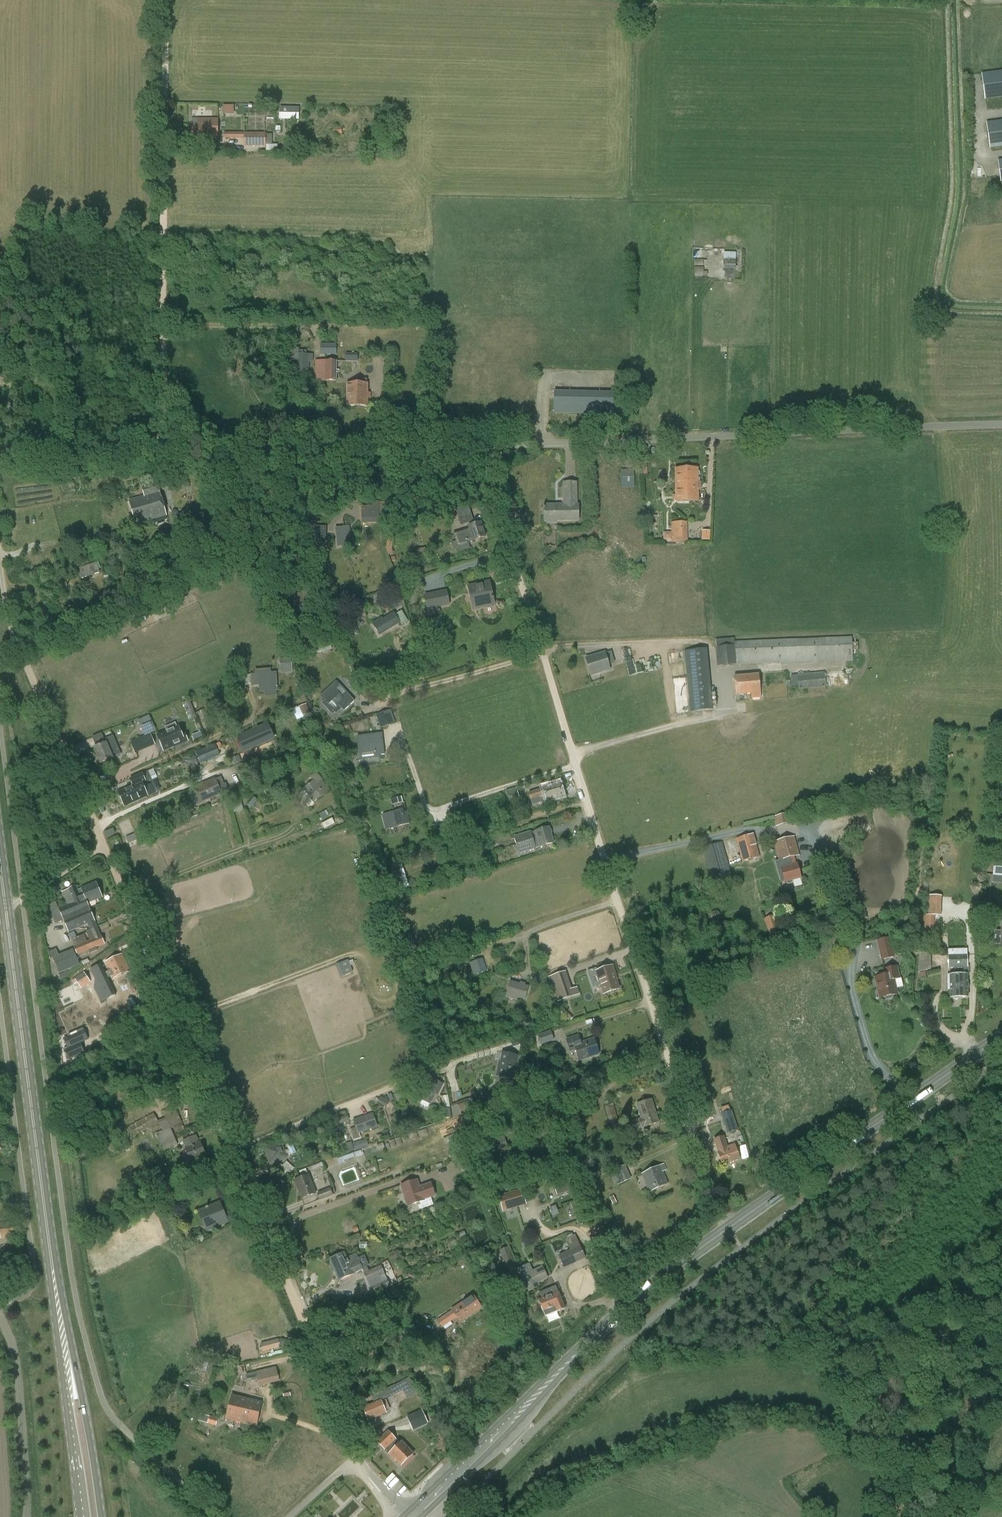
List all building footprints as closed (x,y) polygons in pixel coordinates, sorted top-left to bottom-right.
[(1001,98),(1001,71),(981,74),(985,100),(1001,98)] [(220,105),(221,115),(237,114),(237,104),(220,105)] [(192,138),(207,138),(207,134),(215,134),(215,120),(199,120),(199,125),(192,125),(192,127),(189,127),(189,136),(192,136),(192,138)] [(1001,146),(1001,120),(986,122),(990,148),(1001,146)] [(245,134),(245,146),(266,146),(266,134),(245,134)] [(723,260),(723,268),(735,269),(736,253),(722,253),(722,260),(723,260)] [(336,355),(337,344),(322,344),(321,355),(336,355)] [(345,362),(358,361),(358,354),(345,353),(345,362)] [(313,363),(313,355),(295,355),(295,372),(309,372),(309,363),(313,363)] [(316,381),(337,381),(337,361),(324,361),(324,360),(316,360),(316,381)] [(367,379),(355,379),(355,384),(348,384),(347,406),(367,406),(367,384),(367,379)] [(615,414),(615,392),(554,391),(554,413),(615,414)] [(676,501),(698,501),(698,469),(676,470),(676,501)] [(621,488),(635,488),(634,470),(621,470),(621,488)] [(244,499),(260,495),(257,480),(245,482),(248,493),(243,494),(244,499)] [(142,487),(145,497),(129,501),(136,524),(166,516),(157,483),(142,487)] [(578,520),(578,505),(577,505),(577,484),(564,484),(563,505),(545,505),(545,520),(578,520)] [(362,507),(362,518),(364,518),(366,519),(369,521),(371,521),(379,521),(379,514),(386,514),(385,502),(379,503),(379,502),(373,502),(373,507),(362,507)] [(461,525),(473,521),(470,510),(458,513),(461,525)] [(326,539),(326,527),(315,527),(316,522),(310,522),(309,541),(316,541),(318,541),(322,539),(324,538),(326,539)] [(468,542),(485,537),(481,522),(469,526),(470,528),(454,533),(457,545),(460,546),(469,543),(468,542)] [(673,542),(687,542),(687,522),(672,523),(673,542)] [(352,524),(337,527),(340,546),(355,543),(352,524)] [(705,530),(705,539),(713,540),(713,530),(705,530)] [(401,553),(402,536),(389,536),(388,553),(401,553)] [(81,578),(101,571),(98,563),(78,569),(81,578)] [(474,609),(494,605),(489,582),(469,586),(470,593),(474,609)] [(303,594),(307,594),(306,589),(295,590),(295,610),(304,610),(303,594)] [(428,609),(449,604),(446,591),(425,596),(428,609)] [(402,625),(408,622),(402,611),(395,615),(394,613),(374,625),(379,635),(400,622),(402,625)] [(734,641),(737,665),(852,661),(852,637),(734,641)] [(737,665),(734,641),(734,638),(716,639),(716,647),(717,666),(737,665)] [(321,646),(322,653),(331,651),(329,644),(321,646)] [(690,712),(713,710),(708,649),(684,651),(690,712)] [(591,674),(609,669),(608,664),(614,662),(611,652),(605,653),(586,658),(591,674)] [(260,691),(265,691),(265,697),(277,696),(277,690),(276,673),(270,674),(270,670),(256,671),(256,675),(252,675),(252,685),(260,684),(260,691)] [(826,688),(825,673),(797,675),(798,690),(826,688)] [(751,698),(761,697),(759,675),(734,677),(736,695),(751,693),(751,698)] [(347,683),(357,694),(363,689),(353,678),(347,683)] [(321,696),(325,700),(321,703),(333,715),(336,712),(341,708),(344,712),(355,702),(346,692),(342,696),(332,686),(321,696)] [(190,717),(198,715),(192,700),(185,702),(190,717)] [(303,715),(309,713),(307,704),(301,706),(303,715)] [(390,710),(376,715),(381,728),(395,723),(390,710)] [(148,716),(138,720),(145,735),(155,731),(148,716)] [(157,735),(164,751),(189,741),(186,735),(184,736),(179,724),(177,725),(175,722),(165,727),(166,730),(157,735)] [(266,740),(261,728),(238,738),(243,750),(266,740)] [(156,746),(150,733),(130,742),(135,754),(156,746)] [(382,733),(357,736),(359,753),(375,751),(375,756),(385,755),(382,733)] [(121,754),(115,740),(113,736),(105,740),(107,743),(95,748),(101,763),(113,758),(121,754)] [(207,748),(212,759),(219,755),(215,744),(207,748)] [(157,779),(153,770),(145,774),(148,782),(157,779)] [(329,790),(322,781),(323,780),(317,771),(310,776),(314,782),(304,789),(314,802),(329,790)] [(133,785),(118,792),(125,806),(148,796),(142,783),(146,781),(142,773),(130,779),(133,785)] [(197,787),(203,801),(221,793),(228,790),(226,783),(223,784),(223,782),(220,777),(215,779),(197,787)] [(547,801),(563,796),(559,783),(529,792),(531,800),(545,795),(547,801)] [(509,802),(519,799),(516,788),(506,791),(509,802)] [(392,805),(403,802),(402,796),(390,799),(392,805)] [(332,808),(321,814),(324,819),(335,813),(332,808)] [(408,816),(410,815),(409,811),(404,812),(403,810),(382,815),(386,829),(409,823),(408,816)] [(777,825),(790,822),(788,813),(775,816),(777,825)] [(335,818),(324,824),(326,829),(338,823),(335,818)] [(107,831),(109,836),(119,834),(117,828),(107,831)] [(532,831),(514,836),(514,838),(516,844),(516,845),(519,854),(536,849),(535,848),(540,846),(551,843),(553,843),(551,835),(550,830),(549,830),(549,829),(549,828),(536,831),(532,832),(532,831)] [(144,829),(124,837),(128,846),(148,839),(144,829)] [(742,862),(759,856),(755,839),(754,839),(753,834),(753,833),(736,838),(742,862)] [(796,865),(794,857),(800,855),(794,836),(774,841),(779,861),(775,862),(775,861),(779,877),(779,876),(782,875),(784,882),(786,882),(786,883),(787,884),(789,884),(790,884),(792,883),(793,883),(793,882),(793,881),(793,880),(801,878),(798,864),(796,865)] [(995,838),(993,875),(1001,876),(1001,838),(995,838)] [(712,883),(732,876),(722,842),(702,848),(712,883)] [(397,888),(403,886),(397,867),(391,869),(397,888)] [(64,920),(91,909),(88,903),(102,897),(96,883),(78,891),(76,886),(68,890),(74,902),(59,908),(64,920)] [(931,914),(941,914),(941,895),(931,894),(931,914)] [(91,909),(64,920),(69,931),(88,923),(95,938),(75,947),(78,955),(105,943),(91,909)] [(773,942),(783,938),(775,915),(765,919),(773,942)] [(934,928),(935,915),(924,915),(924,928),(934,928)] [(877,941),(881,961),(895,958),(891,938),(877,941)] [(60,974),(80,965),(73,949),(53,958),(60,974)] [(931,969),(931,952),(920,952),(918,971),(931,969)] [(114,978),(130,971),(122,954),(107,961),(114,978)] [(949,968),(955,968),(968,968),(967,967),(967,955),(948,955),(949,968)] [(473,975),(487,971),(483,958),(469,962),(473,975)] [(338,964),(343,976),(355,972),(351,960),(338,964)] [(603,994),(619,989),(614,975),(615,974),(612,966),(596,971),(603,994)] [(955,968),(955,975),(948,975),(948,990),(950,990),(950,998),(953,998),(954,1000),(958,999),(959,997),(968,997),(967,975),(969,975),(969,966),(967,967),(968,968),(955,968)] [(900,979),(898,967),(873,972),(874,977),(875,977),(879,1000),(885,998),(886,1000),(893,999),(893,997),(898,996),(895,980),(900,979)] [(558,1001),(574,996),(566,971),(550,976),(558,1001)] [(82,988),(91,982),(84,972),(72,980),(74,985),(77,983),(82,988)] [(507,994),(515,996),(524,999),(528,987),(510,982),(507,994)] [(569,1022),(572,1019),(564,1010),(560,1013),(569,1022)] [(104,1028),(82,1040),(88,1051),(110,1040),(104,1028)] [(539,1045),(554,1041),(551,1031),(536,1036),(539,1045)] [(65,1051),(69,1060),(84,1052),(79,1043),(82,1041),(78,1033),(63,1040),(68,1049),(65,1051)] [(579,1060),(599,1054),(594,1039),(581,1043),(579,1035),(566,1039),(570,1052),(576,1050),(579,1060)] [(522,1038),(510,1042),(512,1047),(524,1043),(522,1038)] [(499,1060),(496,1076),(516,1079),(519,1054),(502,1052),(500,1061),(499,1060)] [(430,1084),(423,1097),(423,1099),(423,1101),(429,1103),(431,1103),(435,1093),(438,1095),(442,1085),(434,1080),(431,1085),(430,1084)] [(472,1112),(467,1099),(457,1103),(461,1115),(472,1112)] [(632,1131),(659,1123),(651,1099),(637,1104),(641,1118),(629,1122),(632,1131)] [(611,1126),(619,1123),(613,1104),(605,1107),(611,1126)] [(451,1118),(449,1109),(440,1110),(442,1119),(451,1118)] [(728,1133),(738,1130),(732,1110),(721,1113),(728,1133)] [(135,1137),(159,1124),(154,1114),(130,1126),(135,1137)] [(361,1137),(360,1133),(378,1128),(373,1115),(353,1121),(355,1127),(350,1129),(353,1139),(361,1137)] [(170,1127),(170,1128),(156,1134),(163,1152),(177,1145),(170,1127)] [(206,1155),(201,1142),(199,1143),(196,1135),(182,1141),(186,1149),(185,1149),(190,1162),(206,1155)] [(489,1154),(507,1147),(504,1136),(492,1140),(491,1136),(484,1139),(489,1154)] [(722,1166),(740,1160),(735,1145),(727,1147),(724,1137),(714,1140),(722,1166)] [(273,1163),(286,1158),(280,1143),(265,1149),(268,1156),(270,1155),(273,1163)] [(471,1166),(476,1165),(474,1157),(469,1159),(467,1153),(457,1157),(462,1170),(472,1167),(471,1166)] [(663,1172),(667,1170),(664,1164),(641,1174),(649,1193),(668,1184),(663,1172)] [(617,1186),(632,1180),(625,1165),(611,1172),(617,1186)] [(198,1191),(214,1185),(209,1174),(194,1181),(198,1191)] [(302,1199),(315,1194),(309,1176),(295,1181),(302,1199)] [(572,1188),(568,1178),(553,1184),(557,1193),(572,1188)] [(423,1200),(436,1196),(431,1182),(419,1186),(417,1180),(401,1185),(405,1196),(407,1195),(410,1206),(424,1201),(423,1200)] [(320,1201),(333,1196),(330,1188),(317,1193),(320,1201)] [(503,1211),(527,1205),(522,1189),(498,1195),(503,1211)] [(587,1222),(582,1200),(574,1201),(579,1224),(587,1222)] [(207,1231),(228,1222),(225,1215),(224,1216),(218,1203),(198,1211),(207,1231)] [(564,1268),(585,1258),(579,1245),(558,1255),(564,1268)] [(508,1270),(517,1267),(508,1246),(499,1250),(508,1270)] [(362,1269),(362,1268),(366,1266),(367,1267),(369,1266),(365,1255),(358,1259),(356,1255),(347,1258),(345,1253),(330,1259),(339,1280),(353,1274),(353,1273),(362,1269)] [(537,1283),(548,1278),(543,1267),(532,1272),(529,1265),(519,1269),(529,1291),(539,1286),(537,1283)] [(366,1266),(362,1268),(362,1269),(367,1281),(369,1287),(378,1283),(375,1277),(383,1274),(381,1266),(368,1272),(367,1267),(366,1266)] [(558,1312),(565,1309),(559,1292),(558,1292),(555,1286),(539,1293),(541,1299),(539,1300),(543,1311),(544,1311),(556,1307),(558,1312)] [(460,1322),(481,1308),(473,1296),(452,1310),(452,1311),(437,1320),(442,1328),(457,1318),(460,1322)] [(281,1348),(278,1339),(260,1343),(262,1352),(281,1348)] [(258,1387),(280,1382),(276,1367),(255,1371),(255,1372),(246,1374),(247,1380),(257,1378),(258,1387)] [(392,1386),(397,1394),(412,1386),(408,1378),(392,1386)] [(256,1426),(262,1403),(232,1396),(226,1419),(256,1426)] [(368,1421),(387,1413),(381,1400),(362,1408),(368,1421)] [(427,1423),(424,1415),(410,1422),(413,1429),(427,1423)] [(216,1426),(218,1419),(209,1416),(208,1424),(216,1426)] [(401,1465),(413,1454),(402,1441),(400,1443),(388,1431),(376,1442),(395,1461),(396,1460),(401,1465)]
